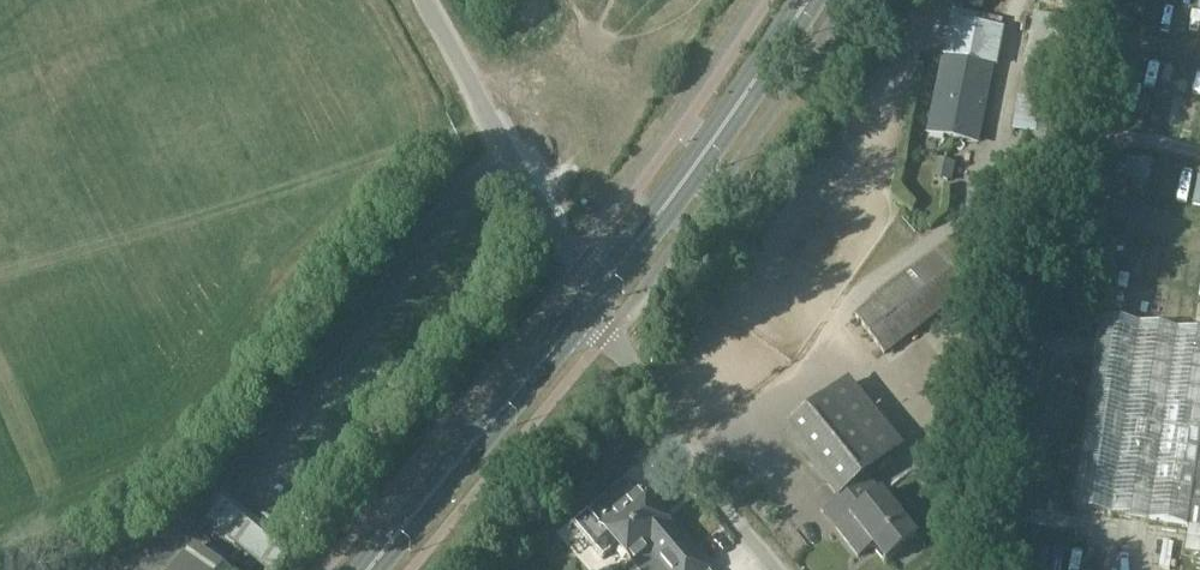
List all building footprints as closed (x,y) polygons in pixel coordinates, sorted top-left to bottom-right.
[(1042,139),(1052,141),(1056,142),(1061,116),(1069,73),(1078,25),(1034,17),(1012,133),(1042,139)] [(928,133),(944,136),(977,143),(992,68),(943,58),(928,133)] [(856,316),(885,354),(921,327),(907,309),(946,280),(960,298),(977,285),(969,274),(967,272),(983,261),(964,235),(948,247),(856,316)] [(1189,526),(1199,453),(1199,334),(1100,320),(1071,508),(1189,526)] [(867,478),(897,453),(843,386),(787,431),(842,498),(867,478)] [(579,408),(585,415),(592,408),(582,395),(586,401),(579,408)] [(1199,553),(1199,453),(1189,526),(1188,535),(1187,534),(1184,551),(1199,553)] [(882,494),(881,493),(875,498),(867,489),(872,485),(867,478),(842,498),(836,503),(850,519),(836,530),(859,557),(872,547),(885,562),(884,562),(885,563),(917,538),(916,537),(882,495),(882,494)] [(624,483),(572,527),(601,561),(618,547),(633,564),(647,552),(641,545),(655,533),(644,520),(654,511),(640,494),(637,497),(624,483)] [(266,569),(280,569),(293,554),(226,497),(207,520),(266,569)] [(654,511),(644,520),(655,533),(666,524),(654,511)] [(633,564),(637,569),(707,569),(710,567),(670,520),(666,524),(655,533),(641,545),(647,552),(633,564)] [(175,569),(219,569),(193,548),(175,569)]
